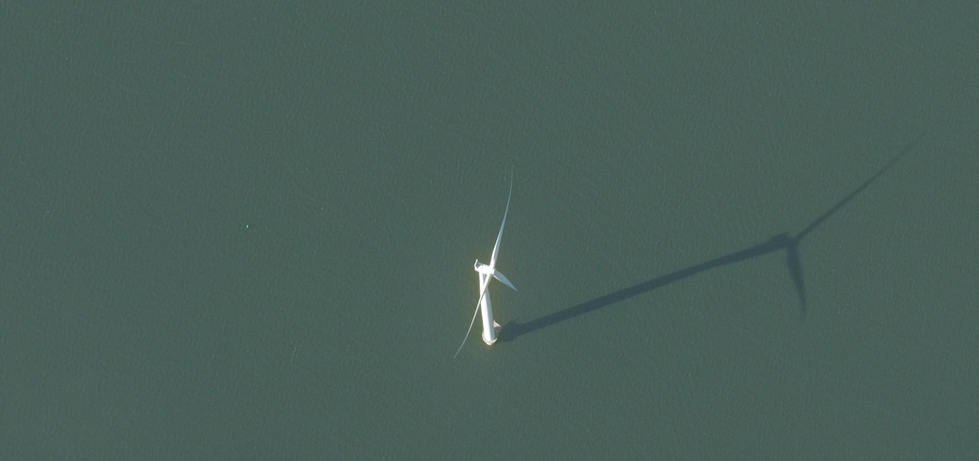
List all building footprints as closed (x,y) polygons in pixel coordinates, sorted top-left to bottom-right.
[(485,336),(484,339),(485,341),(486,343),(489,344),(491,344),(493,342),(494,340),(494,338),(493,336),(492,334),(489,334),(487,335),(485,336)]
